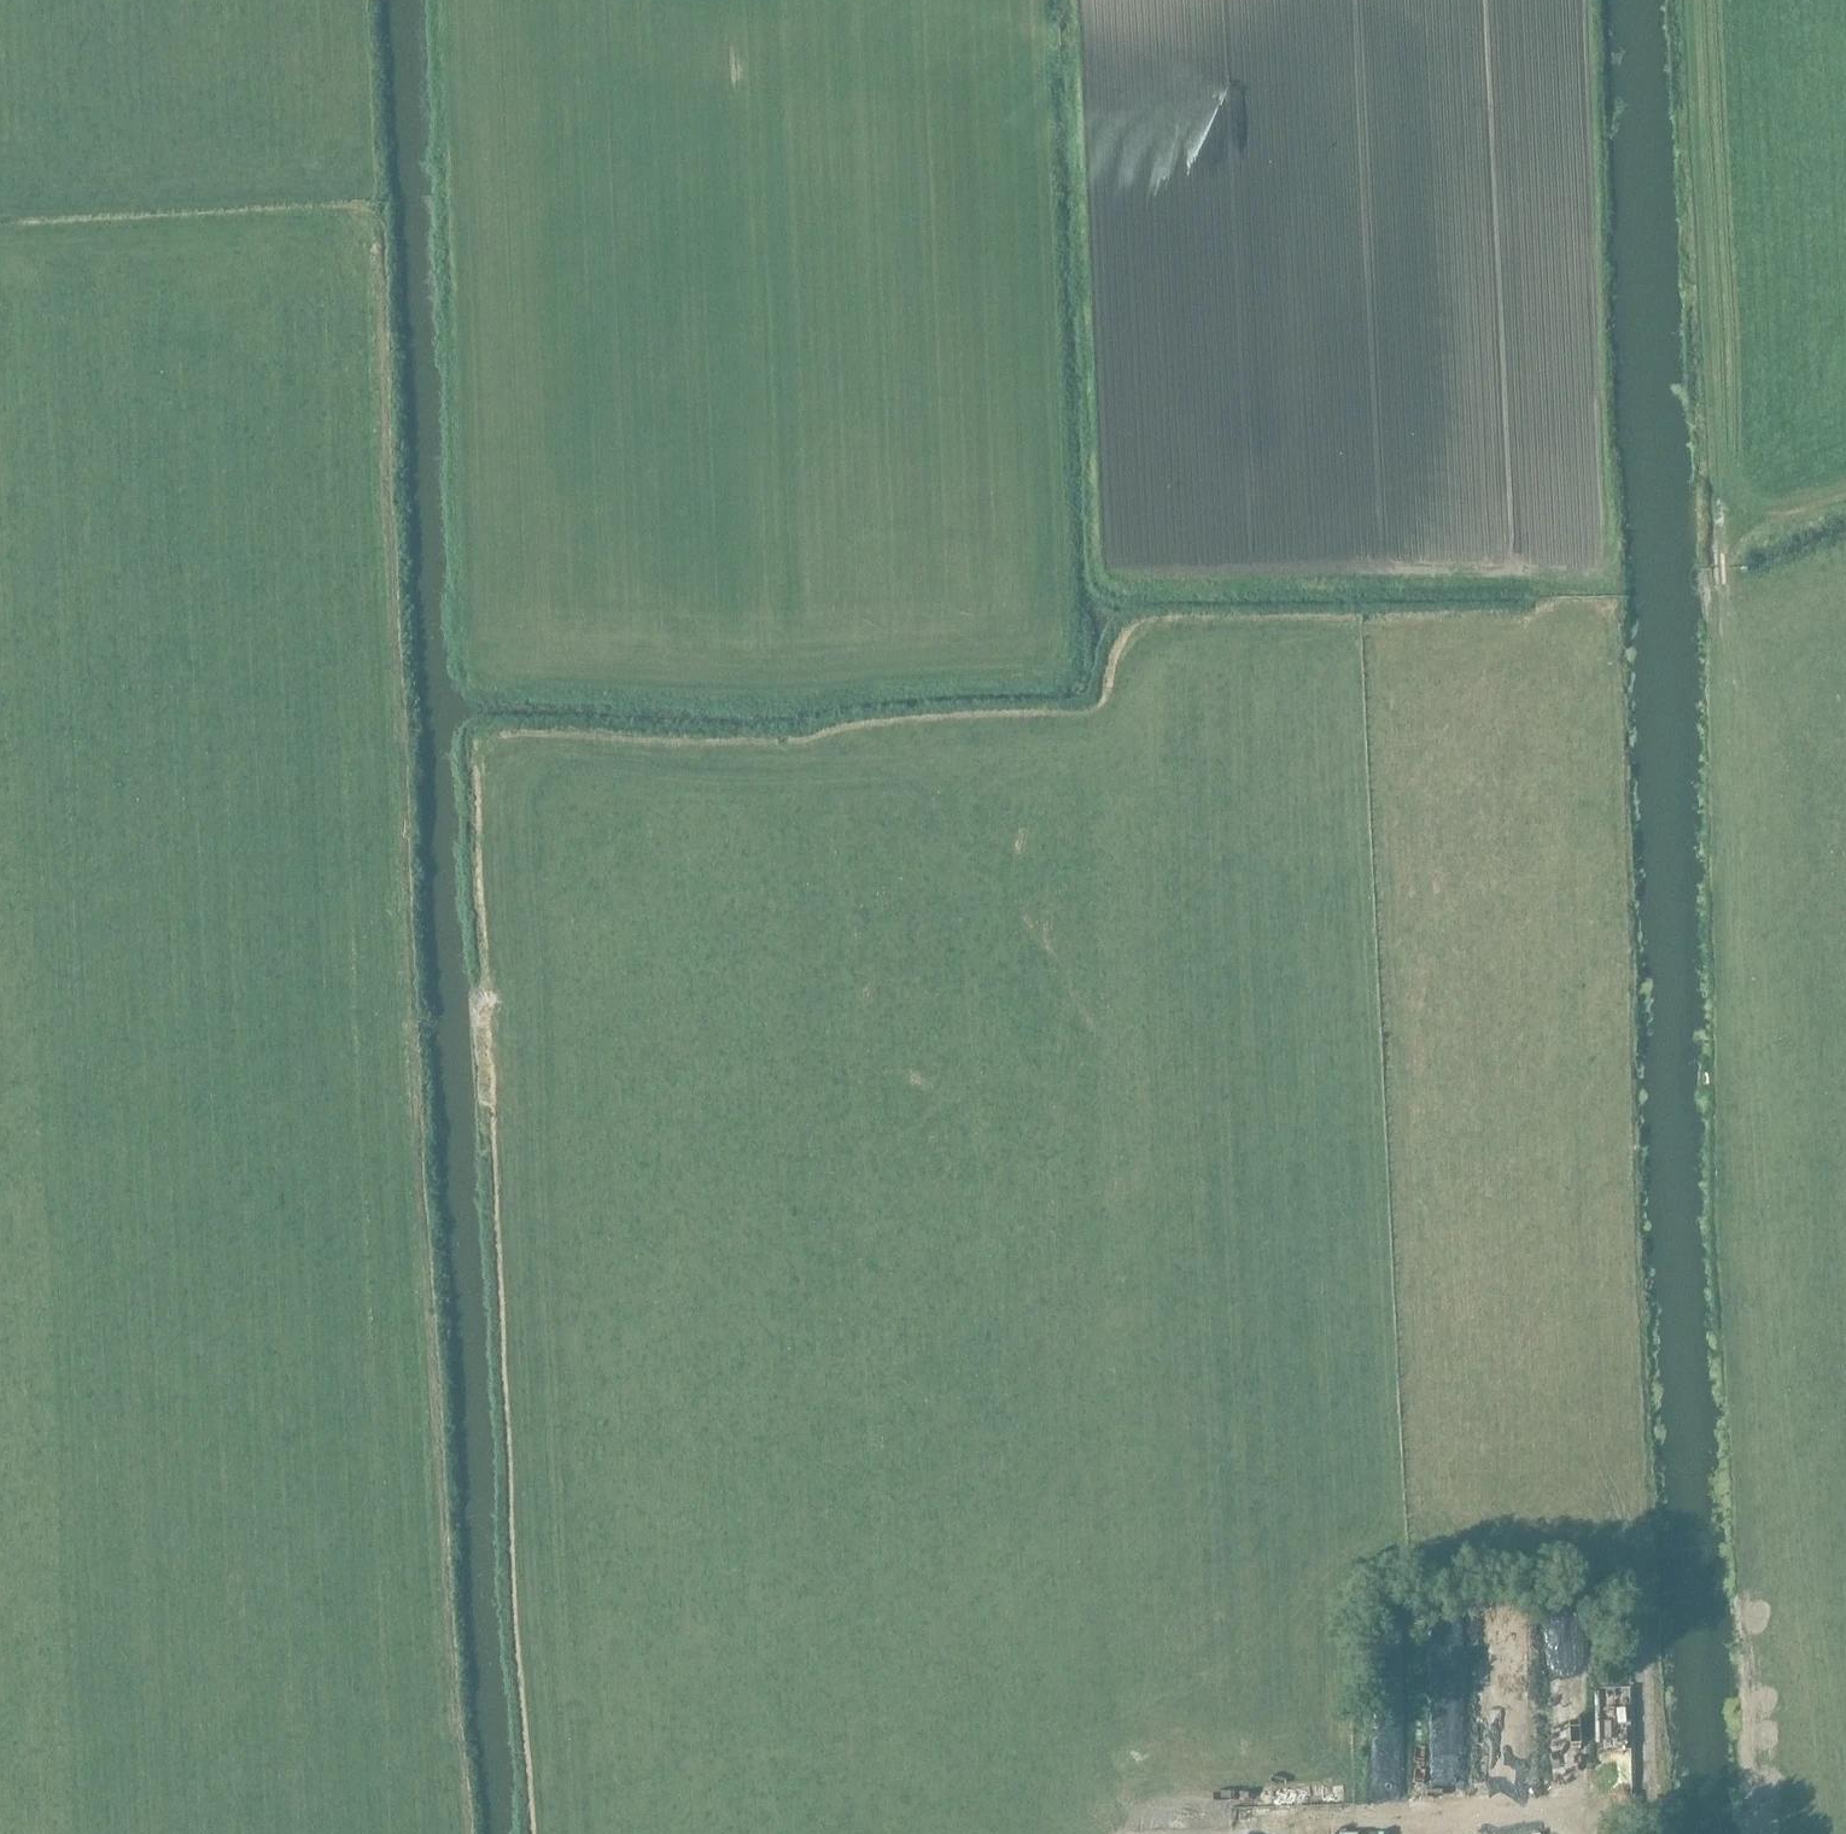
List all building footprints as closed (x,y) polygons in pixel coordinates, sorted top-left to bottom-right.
[(1423,1802),(1461,1803),(1462,1780),(1424,1779),(1423,1802)]
